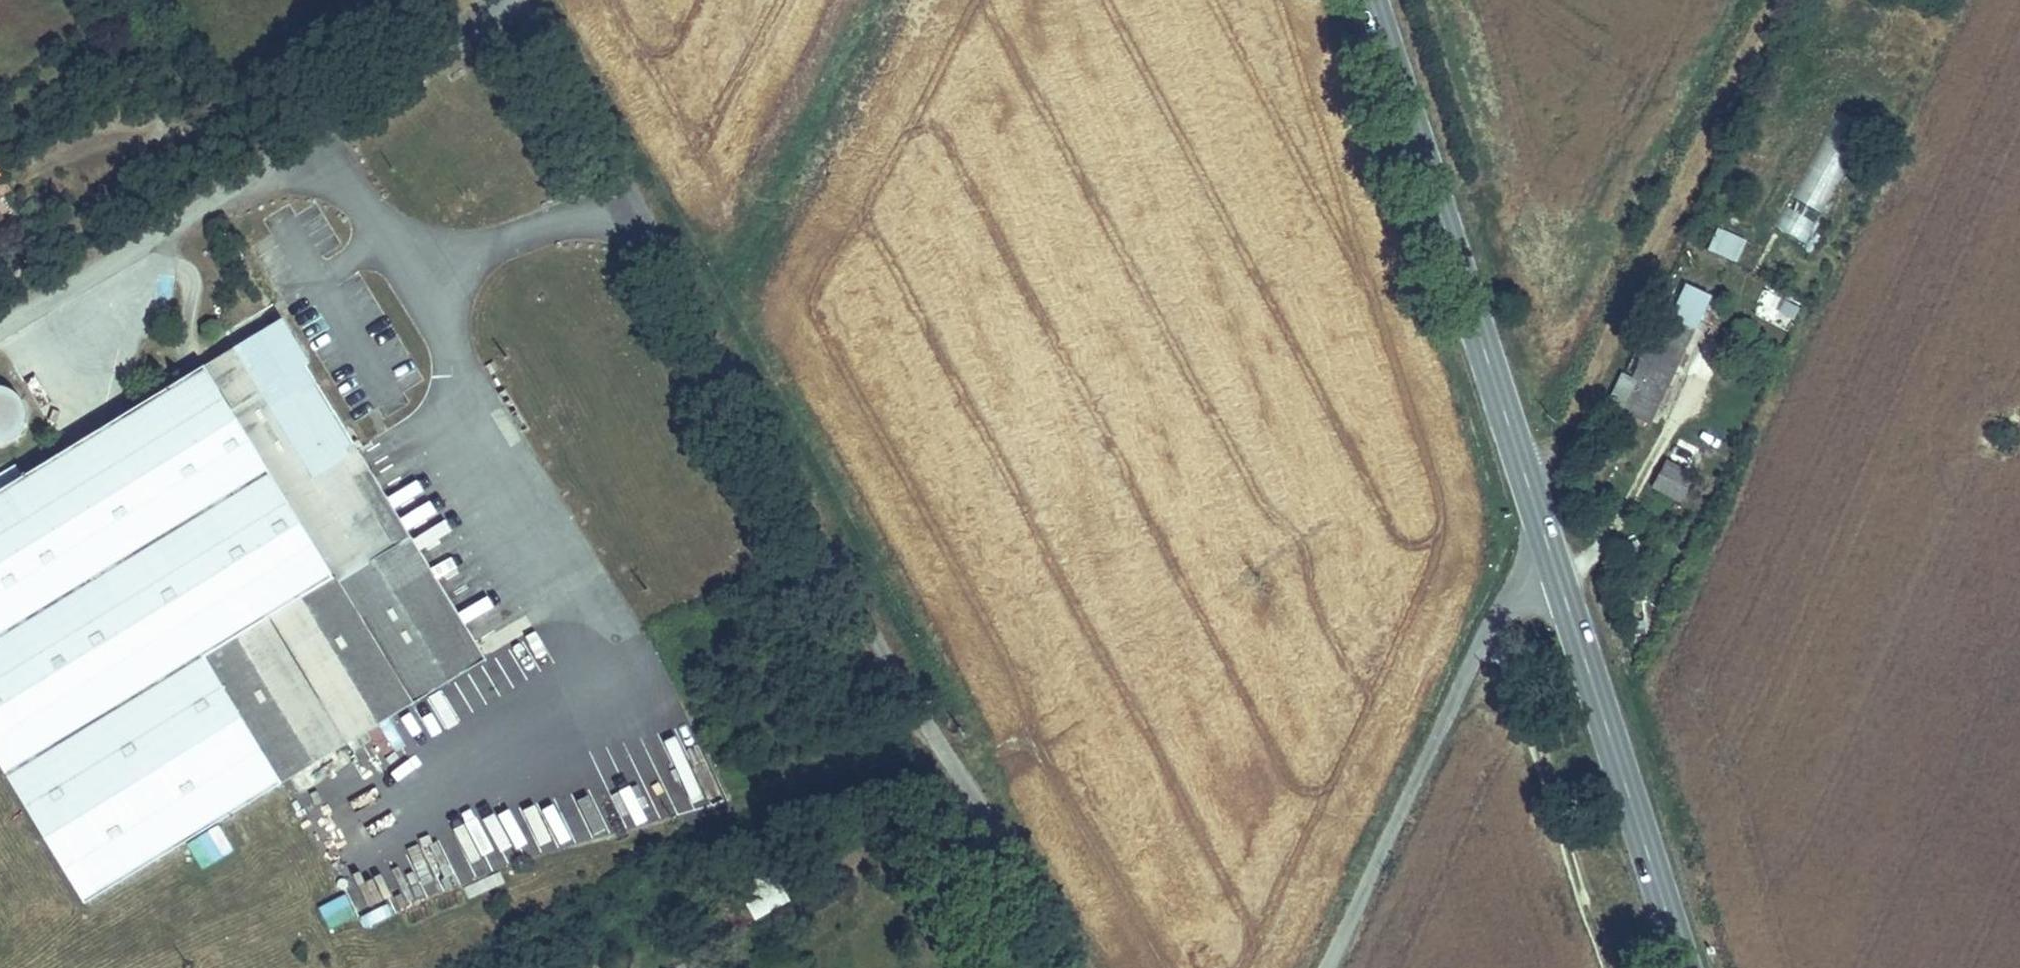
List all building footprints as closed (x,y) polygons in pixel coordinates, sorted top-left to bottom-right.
[(1806,243),(1861,122),(1832,109),(1777,230),(1806,243)] [(8,215),(0,202),(0,220),(8,215)] [(1738,261),(1747,239),(1717,226),(1708,249),(1738,261)] [(1626,409),(1655,423),(1714,307),(1686,294),(1626,409)] [(1768,321),(1775,302),(1757,295),(1750,314),(1768,321)] [(307,367),(315,362),(287,318),(0,495),(0,758),(89,903),(485,656),(307,367)] [(503,368),(498,360),(491,365),(496,373),(503,368)] [(31,414),(30,408),(29,403),(26,398),(23,394),(19,391),(15,388),(10,386),(4,385),(0,385),(0,443),(4,443),(9,442),(14,440),(19,437),(23,433),(26,429),(29,424),(30,419),(31,414)] [(1660,459),(1648,494),(1682,504),(1693,470),(1660,459)] [(748,927),(735,894),(715,902),(729,933),(748,927)] [(318,909),(334,940),(362,926),(346,895),(318,909)]
